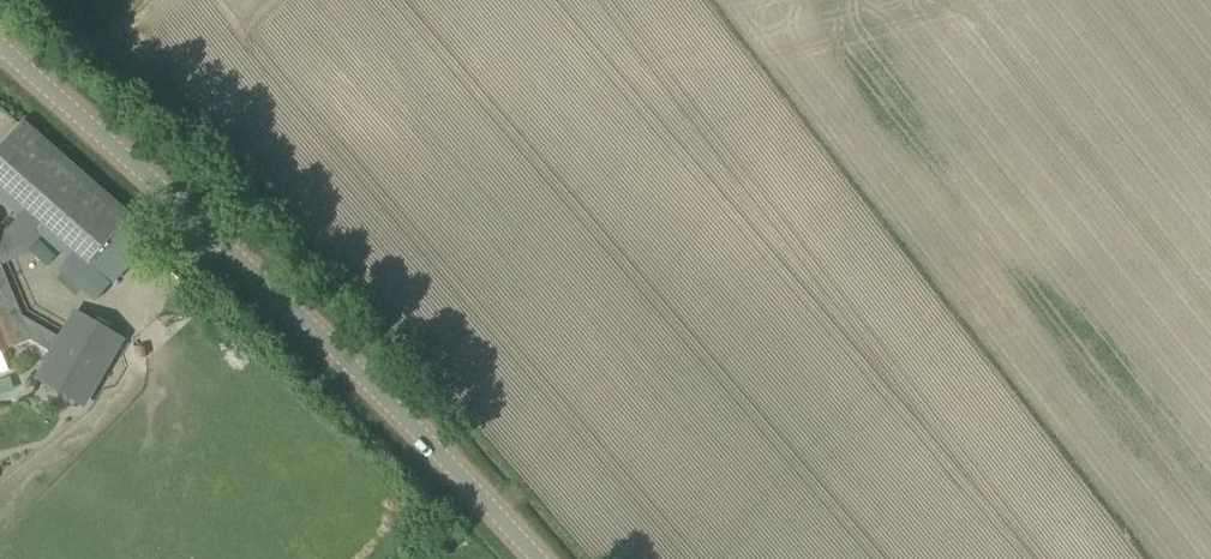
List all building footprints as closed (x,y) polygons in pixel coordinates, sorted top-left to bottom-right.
[(16,251),(39,224),(88,267),(127,222),(19,126),(0,147),(0,190),(22,210),(2,233),(0,234),(0,258),(16,251)] [(99,269),(125,288),(143,264),(116,245),(99,269)] [(17,344),(29,340),(56,355),(43,376),(84,401),(119,340),(78,316),(64,340),(20,315),(7,283),(0,267),(0,352),(17,344)]
